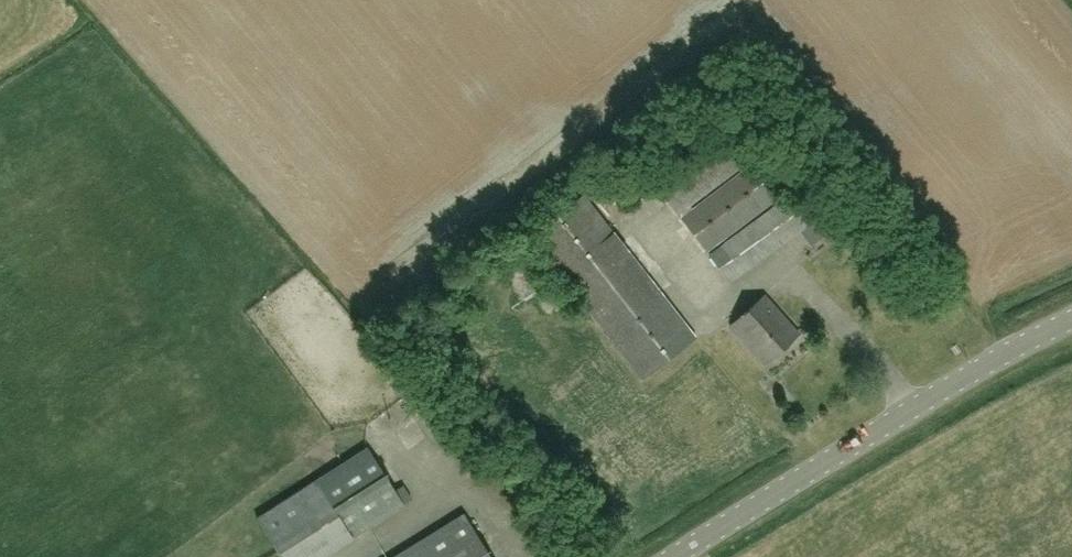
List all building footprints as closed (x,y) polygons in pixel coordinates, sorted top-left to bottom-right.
[(706,252),(777,199),(750,164),(691,208),(690,205),(765,150),(738,114),(652,180),(706,252)] [(728,282),(830,208),(809,179),(708,253),(728,282)] [(642,378),(696,337),(584,194),(531,235),(642,378)] [(511,304),(519,314),(549,289),(541,280),(511,304)] [(764,363),(799,332),(765,294),(730,325),(764,363)] [(405,505),(370,449),(258,518),(283,556),(322,556),(405,505)] [(463,512),(392,556),(491,556),(463,512)]
